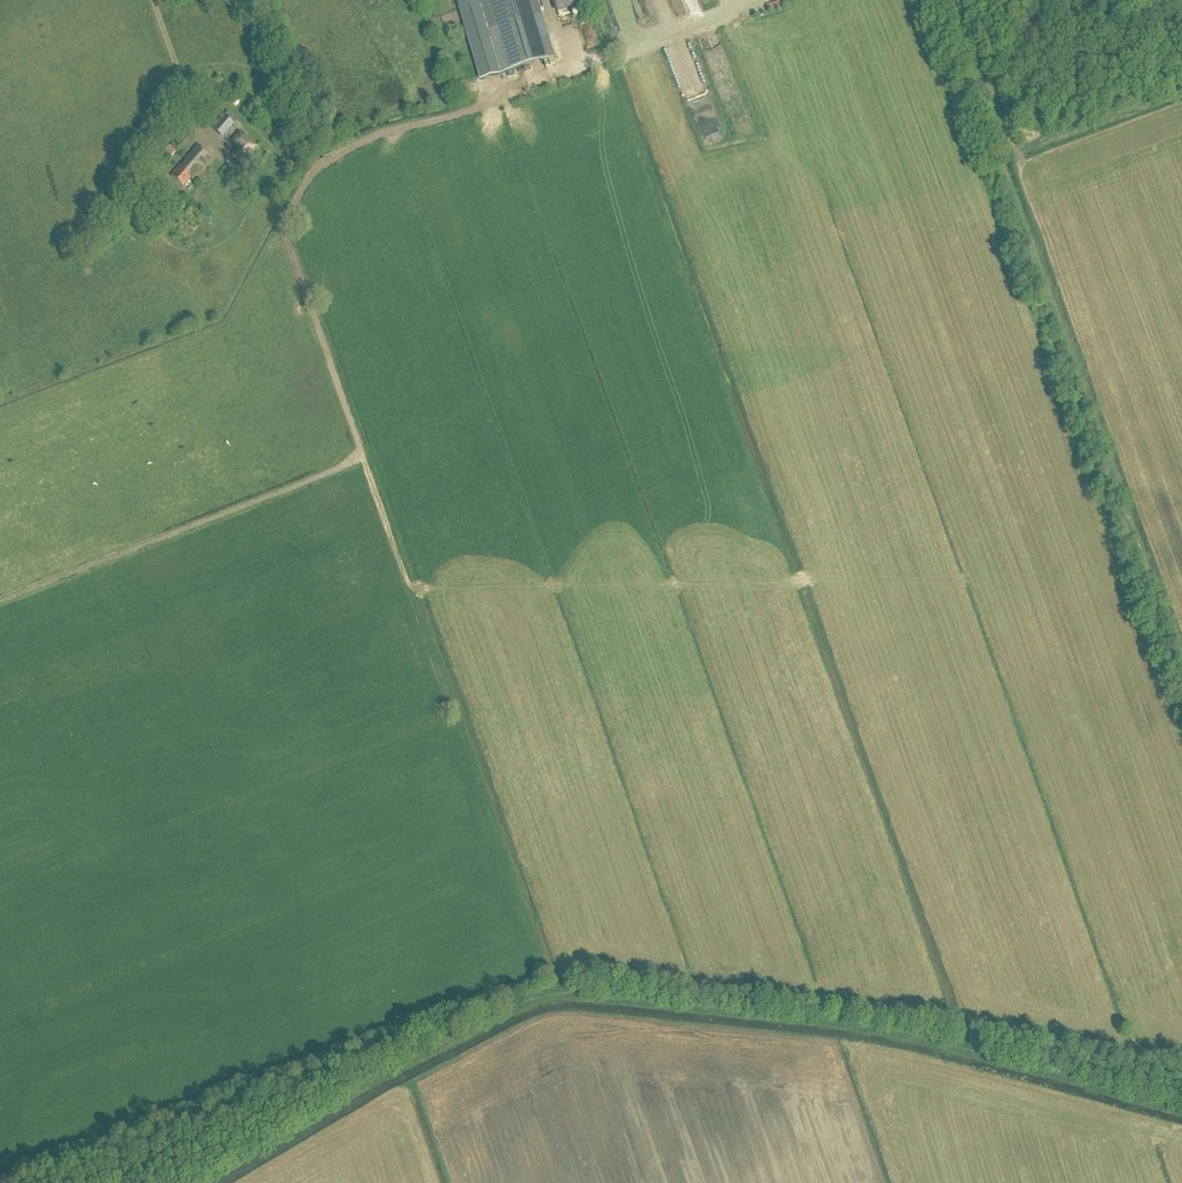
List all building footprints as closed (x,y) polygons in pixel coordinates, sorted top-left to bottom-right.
[(480,80),(502,73),(503,74),(554,58),(543,18),(538,0),(456,0),(480,80)] [(560,19),(578,14),(574,0),(554,0),(560,19)] [(592,5),(597,25),(612,22),(606,1),(592,5)] [(617,40),(628,36),(625,30),(614,35),(617,40)] [(463,102),(469,100),(466,93),(460,95),(463,102)] [(213,129),(221,137),(231,126),(223,118),(213,129)] [(183,130),(172,139),(177,146),(189,137),(183,130)] [(232,157),(241,165),(256,148),(239,133),(231,142),(239,149),(232,157)] [(171,158),(176,152),(169,146),(164,152),(171,158)] [(192,181),(211,159),(198,147),(171,177),(183,188),(190,180),(192,181)]
